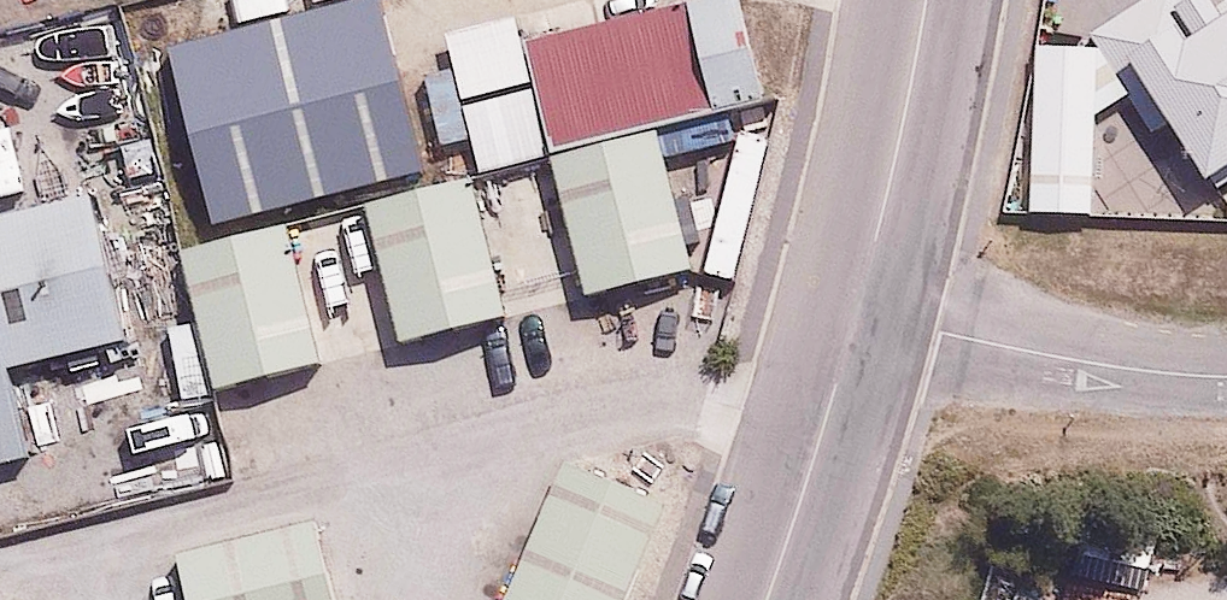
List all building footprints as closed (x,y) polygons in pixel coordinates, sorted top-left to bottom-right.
[(212,224),(426,171),(384,0),(371,0),(168,50),(212,224)] [(1189,200),(1226,178),(1226,3),(1195,22),(1183,0),(1145,0),(1106,22),(1120,47),(1033,49),(1037,216),(1095,215),(1092,113),(1138,112),(1189,200)] [(508,61),(536,172),(634,147),(734,122),(706,11),(508,61)] [(634,147),(536,172),(571,309),(669,284),(634,147)] [(471,182),(367,208),(399,336),(503,309),(471,182)] [(86,197),(0,218),(0,369),(122,338),(86,197)] [(283,228),(190,252),(223,381),(316,358),(283,228)] [(17,450),(0,384),(0,454),(17,450)] [(556,455),(497,599),(634,599),(674,503),(556,455)] [(159,571),(166,599),(305,599),(291,541),(159,571)]
